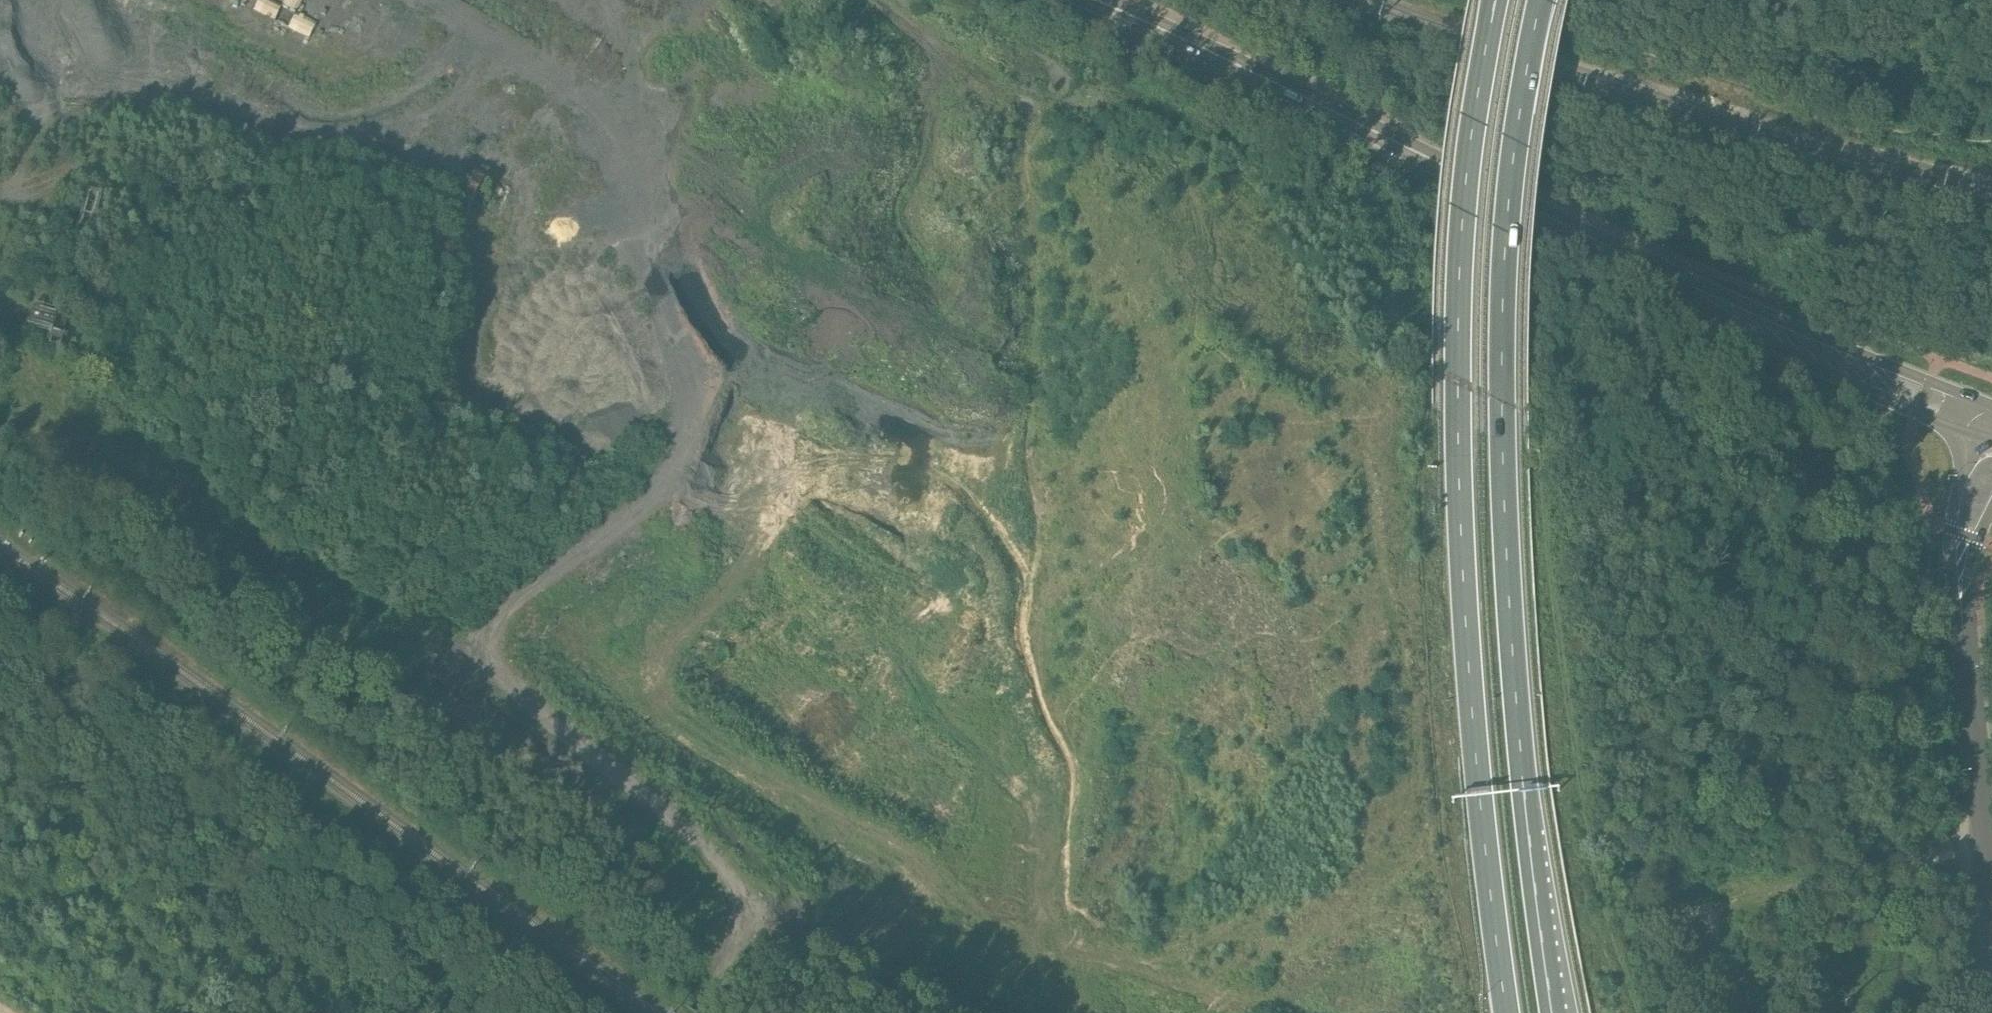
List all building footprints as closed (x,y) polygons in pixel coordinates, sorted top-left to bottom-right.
[(235,2),(233,7),(238,10),(240,5),(244,6),(247,0),(231,0),(235,2)] [(270,0),(257,0),(253,8),(274,19),(281,5),(270,0)] [(283,6),(296,12),(302,0),(285,0),(283,6)] [(316,23),(296,13),(289,26),(309,37),(316,23)] [(41,312),(38,326),(54,329),(57,315),(41,312)]
